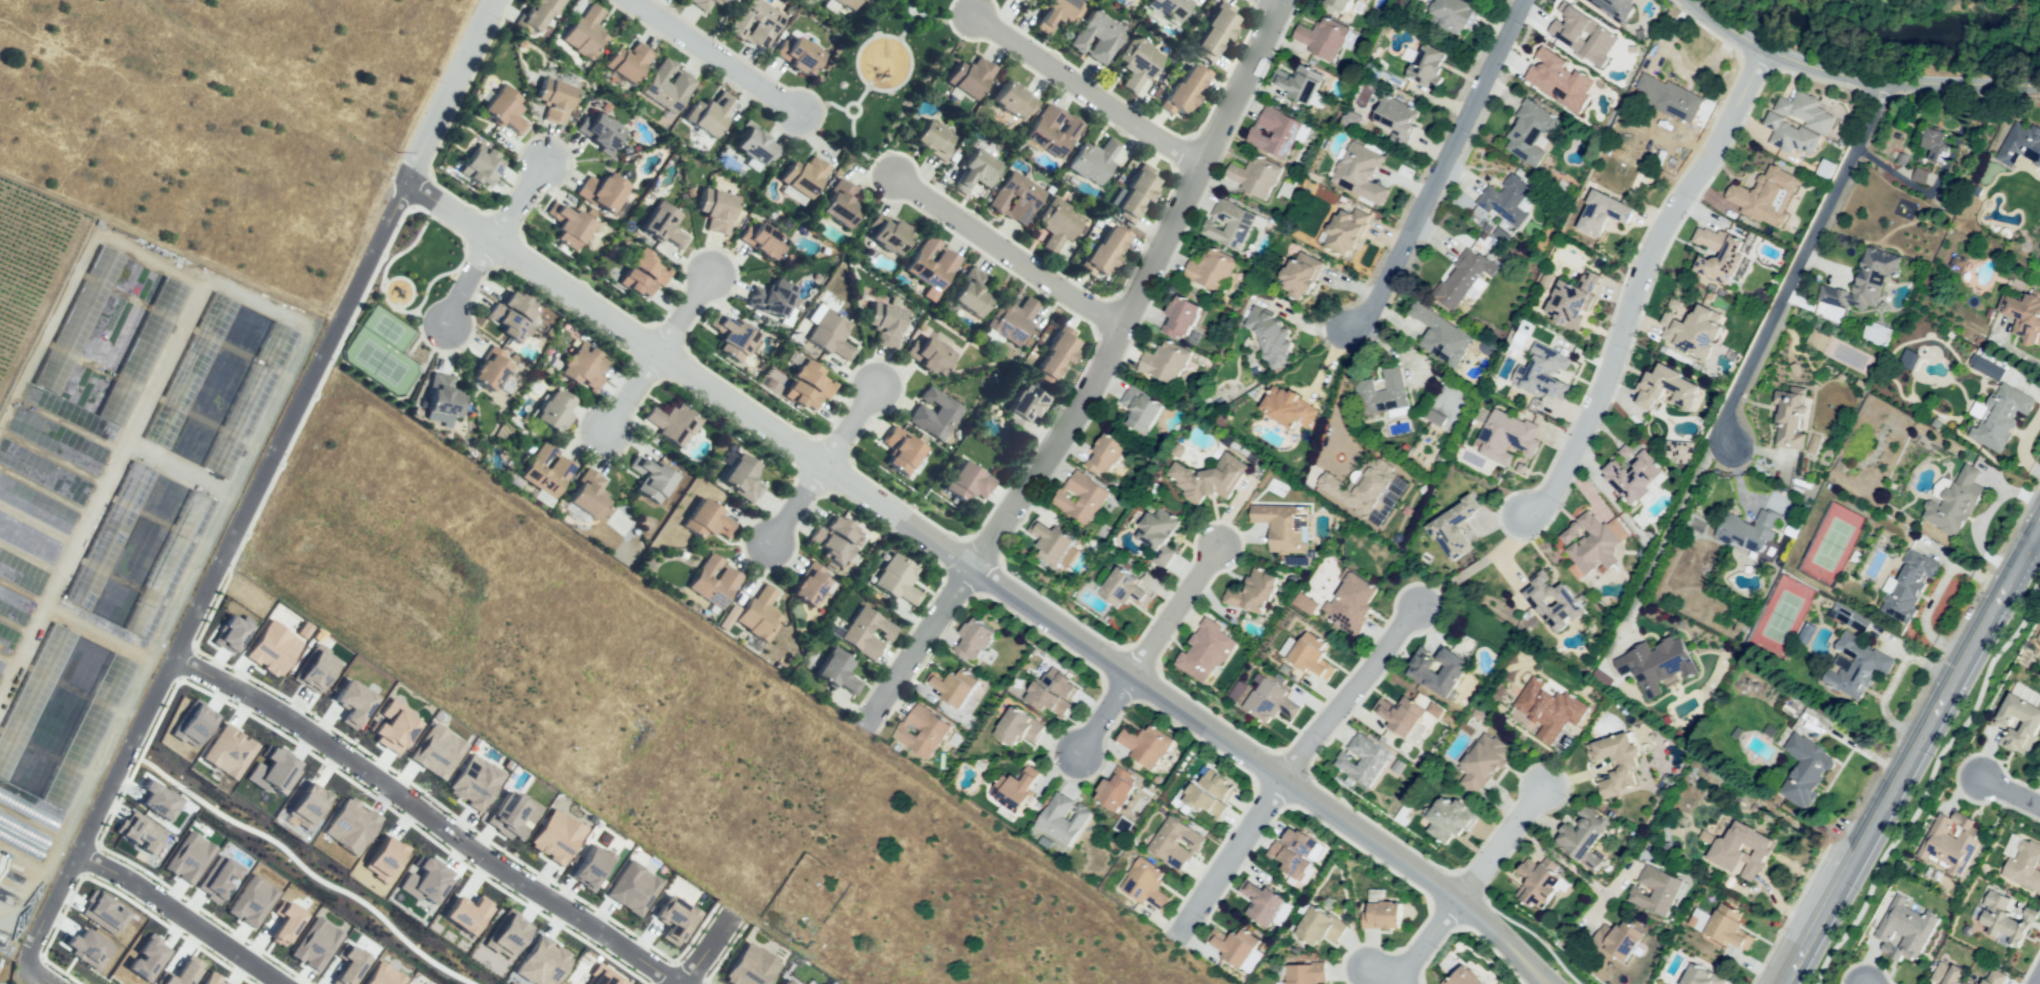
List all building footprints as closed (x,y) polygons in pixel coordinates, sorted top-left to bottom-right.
[(537,3),(533,9),(527,6),(517,23),(536,33),(562,0),(532,0),(537,3)] [(707,8),(695,0),(713,0),(707,8)] [(729,30),(749,0),(760,0),(787,17),(766,51),(748,40),(758,25),(749,19),(739,35),(729,30)] [(850,13),(858,0),(830,0),(850,13)] [(1045,5),(1049,0),(1076,0),(1085,6),(1073,22),(1063,15),(1052,30),(1041,22),(1050,9),(1045,5)] [(1148,2),(1179,24),(1196,1),(1194,0),(1149,0),(1148,2)] [(1330,1),(1353,10),(1357,0),(1330,0),(1330,1)] [(1425,16),(1434,0),(1462,0),(1480,10),(1465,37),(1425,16)] [(1546,24),(1601,60),(1621,30),(1577,0),(1562,0),(1546,24)] [(1622,25),(1634,6),(1630,4),(1633,0),(1584,0),(1622,25)] [(593,2),(582,20),(576,16),(562,39),(592,58),(607,34),(594,25),(604,9),(593,2)] [(1217,6),(1195,45),(1217,57),(1239,18),(1217,6)] [(1072,43),(1093,9),(1125,30),(1103,64),(1088,54),(1099,38),(1090,33),(1080,49),(1072,43)] [(1292,38),(1315,48),(1312,53),(1332,63),(1348,29),(1328,19),(1322,32),(1300,21),(1292,38)] [(776,52),(809,75),(825,51),(792,29),(776,52)] [(1543,34),(1520,69),(1576,107),(1599,72),(1543,34)] [(1135,36),(1167,56),(1155,75),(1148,71),(1135,92),(1123,84),(1130,72),(1117,64),(1135,36)] [(1429,39),(1414,74),(1437,84),(1453,49),(1429,39)] [(603,66),(633,84),(653,52),(636,42),(629,54),(615,46),(603,66)] [(946,80),(978,100),(999,66),(981,55),(974,66),(961,57),(946,80)] [(668,57),(645,94),(676,113),(695,81),(680,72),(672,85),(667,81),(678,63),(668,57)] [(1188,60),(1165,103),(1187,114),(1210,72),(1188,60)] [(1273,81),(1295,91),(1292,97),(1310,105),(1324,73),(1303,64),(1298,74),(1279,66),(1273,81)] [(1639,76),(1699,101),(1691,123),(1655,108),(1660,94),(1648,89),(1646,93),(1634,88),(1639,76)] [(993,101),(1023,122),(1039,99),(1009,78),(993,101)] [(544,80),(574,89),(564,124),(544,118),(549,102),(538,99),(544,80)] [(503,85),(482,109),(518,139),(530,125),(517,113),(525,104),(503,85)] [(1791,101),(1798,91),(1817,100),(1814,106),(1830,115),(1822,133),(1804,126),(1807,120),(1790,113),(1788,118),(1773,110),(1778,97),(1791,101)] [(1373,120),(1409,135),(1420,110),(1384,95),(1373,120)] [(699,96),(683,118),(715,141),(728,122),(721,117),(732,102),(725,97),(717,109),(699,96)] [(1528,97),(1560,119),(1554,128),(1548,123),(1535,143),(1548,152),(1536,169),(1506,149),(1525,122),(1515,115),(1528,97)] [(1267,102),(1304,120),(1286,157),(1252,140),(1257,130),(1272,138),(1276,130),(1258,121),(1267,102)] [(1047,103),(1025,134),(1061,158),(1083,126),(1071,118),(1059,135),(1052,130),(1063,114),(1047,103)] [(580,129),(595,108),(625,129),(609,151),(580,129)] [(1768,113),(1782,120),(1780,123),(1795,132),(1797,127),(1818,137),(1808,155),(1795,147),(1791,155),(1768,143),(1773,130),(1762,125),(1768,113)] [(2017,115),(2039,127),(2039,162),(2018,151),(2008,169),(1992,161),(2017,115)] [(915,141),(944,162),(960,140),(931,119),(915,141)] [(745,121),(729,145),(767,170),(782,147),(745,121)] [(1923,123),(1909,155),(1942,169),(1952,146),(1938,140),(1942,131),(1923,123)] [(1351,131),(1330,172),(1383,198),(1390,184),(1370,175),(1383,147),(1351,131)] [(1120,144),(1109,160),(1114,164),(1096,187),(1067,166),(1085,142),(1095,149),(1106,134),(1120,144)] [(504,160),(486,187),(460,170),(478,143),(504,160)] [(977,146),(1002,164),(986,187),(975,179),(963,196),(954,190),(968,170),(963,166),(977,146)] [(831,166),(810,200),(780,181),(794,159),(805,166),(812,154),(831,166)] [(1226,177),(1242,185),(1240,190),(1265,203),(1281,169),(1255,156),(1248,171),(1232,164),(1226,177)] [(1822,160),(1815,175),(1826,180),(1833,165),(1822,160)] [(1797,180),(1782,209),(1789,213),(1780,230),(1727,201),(1734,187),(1750,196),(1767,164),(1797,180)] [(1139,168),(1127,188),(1129,189),(1116,210),(1133,220),(1144,202),(1150,205),(1157,194),(1152,191),(1159,180),(1139,168)] [(1912,181),(1923,186),(1929,172),(1918,168),(1912,181)] [(576,194),(611,218),(634,185),(610,170),(602,182),(590,173),(576,194)] [(987,206),(1011,170),(1046,193),(1023,227),(1008,217),(1019,201),(1013,197),(1001,215),(987,206)] [(1476,205),(1516,233),(1528,215),(1518,208),(1532,188),(1513,175),(1503,191),(1491,183),(1476,205)] [(843,176),(821,210),(849,229),(862,210),(851,202),(860,188),(843,176)] [(1340,186),(1317,236),(1350,252),(1374,202),(1340,186)] [(703,189),(736,197),(728,233),(706,229),(709,216),(697,214),(703,189)] [(1584,226),(1600,189),(1640,206),(1632,224),(1621,219),(1613,239),(1584,226)] [(1221,198),(1258,214),(1241,252),(1201,235),(1207,221),(1227,230),(1232,219),(1215,212),(1221,198)] [(553,200),(591,223),(575,249),(558,238),(564,228),(543,216),(553,200)] [(659,200),(640,229),(662,244),(666,238),(680,248),(687,237),(672,227),(681,214),(659,200)] [(1042,225),(1058,200),(1085,217),(1070,240),(1065,237),(1055,254),(1042,246),(1052,231),(1042,225)] [(867,235),(903,257),(915,237),(906,232),(910,226),(895,218),(890,226),(878,218),(867,235)] [(740,236),(774,258),(788,237),(763,221),(756,232),(747,226),(740,236)] [(1112,225),(1100,245),(1097,243),(1080,270),(1091,277),(1094,273),(1100,276),(1106,267),(1112,270),(1119,259),(1114,257),(1128,235),(1112,225)] [(1699,225),(1739,243),(1735,253),(1741,256),(1727,287),(1690,271),(1696,256),(1713,264),(1718,252),(1693,240),(1699,225)] [(927,234),(904,272),(939,294),(962,257),(946,247),(934,267),(925,261),(937,240),(927,234)] [(1815,301),(1877,317),(1888,276),(1898,278),(1904,254),(1868,244),(1855,291),(1820,281),(1815,301)] [(56,392),(33,381),(101,246),(124,257),(56,392)] [(1469,246),(1434,295),(1454,310),(1481,273),(1490,280),(1499,267),(1469,246)] [(646,249),(635,263),(663,284),(673,270),(646,249)] [(1185,277),(1222,292),(1234,261),(1208,250),(1203,263),(1193,258),(1185,277)] [(1299,253),(1282,287),(1307,300),(1324,265),(1299,253)] [(971,269),(951,300),(979,318),(992,297),(979,289),(986,278),(971,269)] [(1552,273),(1544,269),(1538,284),(1546,287),(1552,273)] [(1604,276),(1581,327),(1551,312),(1565,281),(1581,288),(1589,269),(1604,276)] [(621,283),(647,299),(655,286),(630,270),(621,283)] [(97,413),(164,278),(186,289),(119,424),(97,413)] [(797,287),(785,321),(744,306),(753,284),(770,290),(774,279),(797,287)] [(511,291),(538,308),(531,321),(503,304),(511,291)] [(142,432),(213,292),(237,304),(166,445),(142,432)] [(1206,305),(1188,340),(1165,329),(1183,293),(1206,305)] [(2026,295),(2039,300),(2039,333),(2034,350),(2006,340),(2013,318),(1997,313),(2002,298),(2022,305),(2026,295)] [(1039,305),(1029,319),(1035,323),(1018,348),(987,326),(1002,304),(1016,314),(1028,297),(1039,305)] [(1673,298),(1662,323),(1670,327),(1666,337),(1711,357),(1725,323),(1713,318),(1717,309),(1701,302),(1698,309),(1673,298)] [(1417,302),(1471,334),(1454,363),(1419,342),(1430,325),(1410,313),(1417,302)] [(874,304),(906,311),(898,350),(877,345),(881,326),(870,323),(874,304)] [(497,305),(530,327),(518,345),(500,333),(504,328),(488,317),(497,305)] [(1256,306),(1284,319),(1297,362),(1272,370),(1262,333),(1247,326),(1256,306)] [(825,307),(805,339),(831,356),(834,352),(846,360),(852,351),(837,341),(849,322),(825,307)] [(717,313),(737,326),(740,320),(759,333),(740,364),(719,351),(728,338),(709,326),(717,313)] [(202,463),(273,322),(297,335),(226,475),(202,463)] [(1059,331),(1037,370),(1052,379),(1062,361),(1071,366),(1077,354),(1071,351),(1076,341),(1059,331)] [(904,353),(940,377),(955,352),(929,335),(923,344),(914,338),(904,353)] [(1536,341),(1574,361),(1569,372),(1560,368),(1556,374),(1571,382),(1561,401),(1513,381),(1525,361),(1534,369),(1543,351),(1533,346),(1536,341)] [(1191,355),(1161,342),(1155,355),(1147,352),(1139,371),(1177,388),(1191,355)] [(577,343),(558,376),(577,388),(582,380),(596,388),(601,378),(598,376),(607,360),(577,343)] [(1897,364),(1911,371),(1919,354),(1905,348),(1897,364)] [(491,353),(475,379),(494,390),(510,365),(491,353)] [(1967,366),(1999,381),(2005,368),(1972,353),(1967,366)] [(808,358),(796,375),(829,397),(837,386),(820,375),(824,369),(808,358)] [(1404,361),(1414,406),(1363,417),(1355,383),(1372,379),(1376,396),(1389,393),(1384,366),(1404,361)] [(1637,401),(1643,391),(1638,389),(1643,376),(1648,380),(1653,372),(1658,374),(1663,364),(1687,374),(1685,378),(1704,385),(1693,408),(1678,400),(1681,392),(1670,388),(1657,408),(1637,401)] [(432,370),(425,412),(463,417),(466,393),(451,391),(454,373),(432,370)] [(1277,380),(1259,409),(1293,429),(1299,419),(1310,426),(1322,406),(1277,380)] [(1803,384),(1797,432),(1804,433),(1803,447),(1774,444),(1781,381),(1803,384)] [(784,397),(811,415),(820,401),(793,382),(784,397)] [(2033,402),(2000,382),(1968,434),(2002,454),(2014,435),(2003,428),(2014,410),(2024,416),(2033,402)] [(1009,411),(1027,384),(1046,396),(1028,424),(1009,411)] [(1134,387),(1166,404),(1148,437),(1129,426),(1137,411),(1124,405),(1134,387)] [(928,388),(960,410),(939,440),(908,418),(918,405),(933,415),(938,408),(922,397),(928,388)] [(554,391),(538,414),(562,430),(577,407),(554,391)] [(645,419),(661,429),(657,435),(678,448),(698,415),(676,401),(668,415),(653,405),(645,419)] [(1541,429),(1526,420),(1524,425),(1495,409),(1479,439),(1486,442),(1480,453),(1510,468),(1516,454),(1507,450),(1511,445),(1537,457),(1544,444),(1535,440),(1541,429)] [(893,425),(926,448),(907,475),(887,461),(895,450),(882,441),(893,425)] [(1110,432),(1091,463),(1112,476),(1131,444),(1110,432)] [(1667,440),(1696,440),(1696,456),(1689,456),(1689,463),(1678,463),(1678,455),(1667,455),(1667,440)] [(544,442),(523,477),(556,497),(574,466),(561,458),(551,473),(543,468),(555,448),(544,442)] [(716,480),(718,481),(734,454),(727,449),(719,461),(725,465),(716,480)] [(1669,470),(1649,487),(1652,490),(1635,505),(1606,471),(1620,459),(1630,471),(1653,451),(1669,470)] [(637,452),(673,477),(656,502),(637,489),(643,481),(626,468),(637,452)] [(1256,467),(1231,500),(1223,494),(1218,500),(1210,495),(1201,505),(1166,480),(1177,461),(1198,475),(1205,465),(1215,471),(1229,452),(1256,467)] [(741,454),(725,479),(758,501),(768,486),(754,476),(760,467),(741,454)] [(1311,483),(1376,520),(1403,473),(1374,457),(1360,482),(1324,461),(1311,483)] [(62,599),(133,458),(158,471),(87,611),(62,599)] [(944,489),(964,459),(993,478),(981,496),(972,490),(964,502),(944,489)] [(1963,465),(1954,484),(1946,480),(1935,501),(1927,498),(1915,521),(1954,542),(1980,492),(1969,486),(1976,472),(1963,465)] [(589,468),(568,500),(596,518),(609,498),(598,491),(605,479),(589,468)] [(1076,473),(1106,494),(1087,521),(1059,502),(1065,494),(1077,502),(1081,495),(1067,486),(1076,473)] [(121,630),(192,490),(216,502),(146,643),(121,630)] [(1476,493),(1427,525),(1452,563),(1476,547),(1461,524),(1486,508),(1476,493)] [(685,526),(704,499),(739,523),(730,537),(715,527),(706,540),(685,526)] [(1714,534),(1765,557),(1785,511),(1760,500),(1749,525),(1723,513),(1714,534)] [(1161,503),(1138,532),(1157,547),(1148,558),(1164,571),(1177,554),(1164,544),(1183,521),(1161,503)] [(1250,507),(1308,507),(1308,548),(1272,547),(1272,522),(1250,521),(1250,507)] [(1562,534),(1594,508),(1624,545),(1590,573),(1573,553),(1594,536),(1590,531),(1571,546),(1562,534)] [(857,535),(851,543),(824,524),(830,515),(839,522),(843,517),(853,524),(849,530),(857,535)] [(1038,519),(1076,542),(1059,570),(1039,558),(1046,546),(1028,535),(1038,519)] [(809,537),(818,525),(849,550),(840,562),(809,537)] [(1907,544),(1874,604),(1901,619),(1924,577),(1931,581),(1941,563),(1907,544)] [(894,549),(870,584),(894,600),(899,592),(915,603),(921,593),(908,585),(920,568),(894,549)] [(711,550),(686,588),(720,610),(743,576),(731,567),(719,586),(709,579),(723,558),(711,550)] [(1529,592),(1560,636),(1593,613),(1567,575),(1562,578),(1552,563),(1523,583),(1529,592)] [(1103,597),(1124,567),(1159,591),(1145,612),(1125,598),(1118,607),(1103,597)] [(828,579),(813,603),(796,592),(811,568),(828,579)] [(1356,568),(1324,618),(1360,640),(1380,609),(1371,604),(1383,585),(1356,568)] [(1282,577),(1273,614),(1226,603),(1230,586),(1251,591),(1256,570),(1282,577)] [(765,583),(757,598),(749,593),(735,618),(768,637),(781,614),(767,606),(776,590),(765,583)] [(1299,592),(1317,602),(1311,612),(1293,601),(1299,592)] [(864,603),(838,637),(870,661),(882,645),(870,636),(875,629),(889,639),(897,627),(864,603)] [(1831,618),(1863,631),(1869,617),(1836,604),(1831,618)] [(211,640),(228,614),(249,626),(232,654),(211,640)] [(1207,617),(1241,640),(1209,686),(1175,662),(1184,650),(1190,655),(1197,644),(1191,640),(1207,617)] [(267,618),(300,642),(277,678),(243,657),(267,618)] [(997,633),(979,659),(957,643),(970,625),(974,628),(980,620),(997,633)] [(6,777),(0,774),(0,729),(53,624),(77,636),(6,777)] [(1845,633),(1898,659),(1889,677),(1873,669),(1859,698),(1820,679),(1825,670),(1835,675),(1840,665),(1847,669),(1855,653),(1839,645),(1845,633)] [(1311,635),(1293,661),(1309,673),(1313,668),(1327,678),(1334,667),(1325,660),(1332,650),(1311,635)] [(1647,637),(1652,648),(1681,636),(1696,672),(1686,676),(1683,670),(1657,681),(1663,693),(1651,698),(1640,671),(1618,680),(1607,654),(1647,637)] [(835,647),(815,678),(833,690),(838,683),(855,695),(863,683),(849,674),(857,661),(835,647)] [(1449,647),(1475,662),(1453,700),(1409,674),(1422,652),(1438,662),(1434,670),(1445,676),(1450,667),(1441,661),(1449,647)] [(292,681),(314,695),(336,662),(314,649),(292,681)] [(41,793),(111,652),(136,665),(65,805),(41,793)] [(930,671),(944,679),(949,671),(972,684),(959,707),(941,697),(944,692),(924,681),(930,671)] [(1025,696),(1035,681),(1042,685),(1048,675),(1057,681),(1063,671),(1074,678),(1071,681),(1083,688),(1063,720),(1025,696)] [(1230,698),(1241,682),(1250,688),(1262,672),(1304,703),(1293,717),(1280,707),(1267,726),(1230,698)] [(1534,674),(1517,705),(1545,721),(1536,735),(1554,745),(1569,719),(1581,726),(1595,701),(1561,682),(1552,697),(1541,691),(1547,681),(1534,674)] [(332,700),(345,710),(339,721),(351,729),(374,697),(345,678),(332,700)] [(2037,703),(2039,704),(2039,720),(2020,755),(1999,743),(2007,730),(2014,735),(2022,721),(2009,714),(2001,728),(1991,722),(2008,692),(2035,708),(2037,703)] [(1375,710),(1394,723),(1390,729),(1410,742),(1428,715),(1407,700),(1401,709),(1383,697),(1375,710)] [(168,733),(180,742),(182,739),(193,747),(215,714),(193,698),(168,733)] [(918,703),(949,724),(926,759),(895,739),(902,729),(919,740),(924,732),(906,720),(918,703)] [(1047,727),(1013,708),(997,735),(1017,746),(1022,737),(1037,745),(1047,727)] [(367,729),(376,737),(373,741),(394,754),(416,724),(395,709),(384,725),(373,720),(367,729)] [(407,757),(441,780),(466,744),(432,721),(407,757)] [(199,757),(234,779),(256,745),(245,737),(243,740),(238,737),(240,734),(223,722),(199,757)] [(1117,739),(1131,750),(1129,754),(1150,770),(1173,741),(1150,723),(1138,738),(1126,728),(1117,739)] [(1461,767),(1489,731),(1512,750),(1477,793),(1465,783),(1471,775),(1461,767)] [(1587,746),(1637,732),(1652,783),(1604,796),(1600,780),(1615,776),(1611,763),(1593,768),(1587,746)] [(1792,732),(1835,759),(1804,807),(1778,791),(1799,759),(1782,748),(1792,732)] [(1359,733),(1393,756),(1370,790),(1336,767),(1343,756),(1359,767),(1364,759),(1349,749),(1359,733)] [(300,762),(270,744),(262,757),(268,761),(254,780),(278,795),(300,762)] [(444,789),(477,813),(502,773),(469,753),(444,789)] [(991,791),(1021,813),(1033,797),(1028,793),(1040,778),(1032,772),(1024,782),(1016,776),(1012,780),(1003,774),(991,791)] [(1183,798),(1192,783),(1199,788),(1206,777),(1215,783),(1221,773),(1231,780),(1229,783),(1241,791),(1221,822),(1183,798)] [(1139,787),(1121,812),(1099,796),(1112,779),(1116,782),(1122,774),(1139,787)] [(138,802),(166,821),(182,799),(146,776),(138,788),(146,793),(138,802)] [(286,812),(296,821),(294,824),(307,831),(331,795),(308,779),(286,812)] [(486,818),(519,841),(541,806),(519,793),(516,798),(505,789),(486,818)] [(1054,790),(1034,824),(1071,846),(1091,812),(1082,806),(1072,823),(1064,818),(1074,802),(1054,790)] [(321,831),(353,856),(381,817),(366,808),(364,811),(356,806),(359,802),(346,794),(321,831)] [(1462,800),(1481,813),(1462,838),(1456,834),(1449,843),(1434,832),(1439,825),(1430,819),(1446,796),(1459,805),(1462,800)] [(1609,829),(1583,864),(1552,840),(1567,821),(1580,830),(1587,821),(1579,815),(1586,805),(1612,826),(1609,829)] [(112,831),(132,844),(136,838),(141,842),(137,848),(148,854),(163,833),(127,808),(112,831)] [(527,843),(558,866),(584,829),(550,809),(527,843)] [(1957,812),(1953,819),(1938,811),(1913,856),(1928,865),(1932,856),(1943,863),(1937,873),(1959,885),(1984,841),(1969,833),(1975,822),(1957,812)] [(1209,837),(1169,812),(1146,849),(1180,871),(1191,854),(1179,847),(1182,841),(1200,851),(1209,837)] [(1714,856),(1736,818),(1778,843),(1754,883),(1744,877),(1752,863),(1744,858),(1737,870),(1714,856)] [(1267,852),(1286,864),(1281,871),(1302,885),(1316,865),(1308,860),(1319,844),(1293,827),(1283,841),(1277,837),(1267,852)] [(161,867),(189,885),(215,847),(187,829),(161,867)] [(383,883),(408,847),(385,833),(361,868),(383,883)] [(2022,839),(2039,848),(2039,895),(1997,875),(2005,857),(2012,860),(2022,839)] [(568,876),(592,843),(613,858),(592,894),(568,876)] [(195,886),(217,902),(239,870),(217,854),(195,886)] [(397,887),(416,901),(419,896),(432,904),(452,873),(422,854),(415,865),(420,871),(416,878),(407,872),(397,887)] [(9,860),(0,877),(0,855),(9,860)] [(603,895),(637,917),(660,881),(627,859),(603,895)] [(1142,859),(1122,887),(1162,915),(1174,899),(1159,889),(1168,877),(1142,859)] [(1566,879),(1541,911),(1517,893),(1527,880),(1518,872),(1526,862),(1540,873),(1546,864),(1566,879)] [(1646,862),(1682,877),(1666,914),(1632,900),(1637,890),(1652,897),(1656,889),(1638,881),(1646,862)] [(225,910),(252,929),(278,891),(250,872),(225,910)] [(1246,880),(1265,893),(1269,888),(1288,901),(1269,929),(1247,913),(1253,904),(1237,893),(1246,880)] [(79,913),(111,934),(126,912),(94,890),(79,913)] [(2033,913),(2013,950),(1986,935),(1990,928),(1973,919),(1988,890),(2009,901),(2002,915),(2011,920),(2019,905),(2033,913)] [(455,894),(440,917),(469,936),(491,903),(477,895),(470,906),(455,894)] [(653,915),(668,925),(659,937),(672,946),(696,913),(668,894),(653,915)] [(1938,917),(1913,961),(1902,955),(1897,964),(1879,954),(1883,946),(1896,953),(1905,938),(1891,931),(1885,943),(1873,936),(1896,895),(1906,900),(1902,905),(1922,916),(1925,910),(1938,917)] [(1723,896),(1704,934),(1729,947),(1733,940),(1749,948),(1755,936),(1741,929),(1750,910),(1723,896)] [(267,938),(281,947),(303,914),(280,899),(272,913),(280,918),(267,938)] [(1296,931),(1316,903),(1347,926),(1334,943),(1324,936),(1317,946),(1296,931)] [(1409,928),(1361,928),(1361,912),(1366,912),(1366,907),(1371,907),(1371,905),(1409,904),(1409,928)] [(529,924),(505,909),(482,942),(506,958),(529,924)] [(289,954),(315,972),(341,934),(314,916),(289,954)] [(1626,919),(1618,932),(1610,926),(1599,943),(1629,963),(1648,934),(1626,919)] [(82,928),(109,946),(103,956),(104,958),(96,970),(69,953),(71,949),(62,943),(69,934),(75,938),(82,928)] [(1207,939),(1226,952),(1223,956),(1243,970),(1259,947),(1238,933),(1232,942),(1214,930),(1207,939)] [(125,967),(147,983),(168,950),(159,943),(161,940),(148,933),(125,967)] [(571,955),(552,983),(532,983),(513,972),(538,934),(571,955)] [(780,963),(766,983),(731,983),(720,976),(745,942),(780,963)] [(346,945),(339,955),(345,960),(330,983),(349,983),(366,958),(346,945)] [(201,963),(187,983),(158,983),(166,971),(173,975),(187,954),(201,963)] [(404,978),(377,959),(360,983),(400,983),(404,978)] [(595,962),(581,983),(629,983),(595,962)] [(1928,977),(1938,983),(1956,983),(1957,983),(1953,981),(1961,970),(1948,962),(1945,967),(1938,962),(1928,977)] [(1287,964),(1288,983),(1314,983),(1326,983),(1326,963),(1287,964)] [(1728,982),(1727,983),(1679,983),(1691,963),(1728,982)] [(1468,966),(1488,983),(1453,983),(1468,966)] [(2006,976),(1990,967),(1979,983),(2001,983),(2006,976)] [(209,970),(199,983),(228,983),(209,970)]
